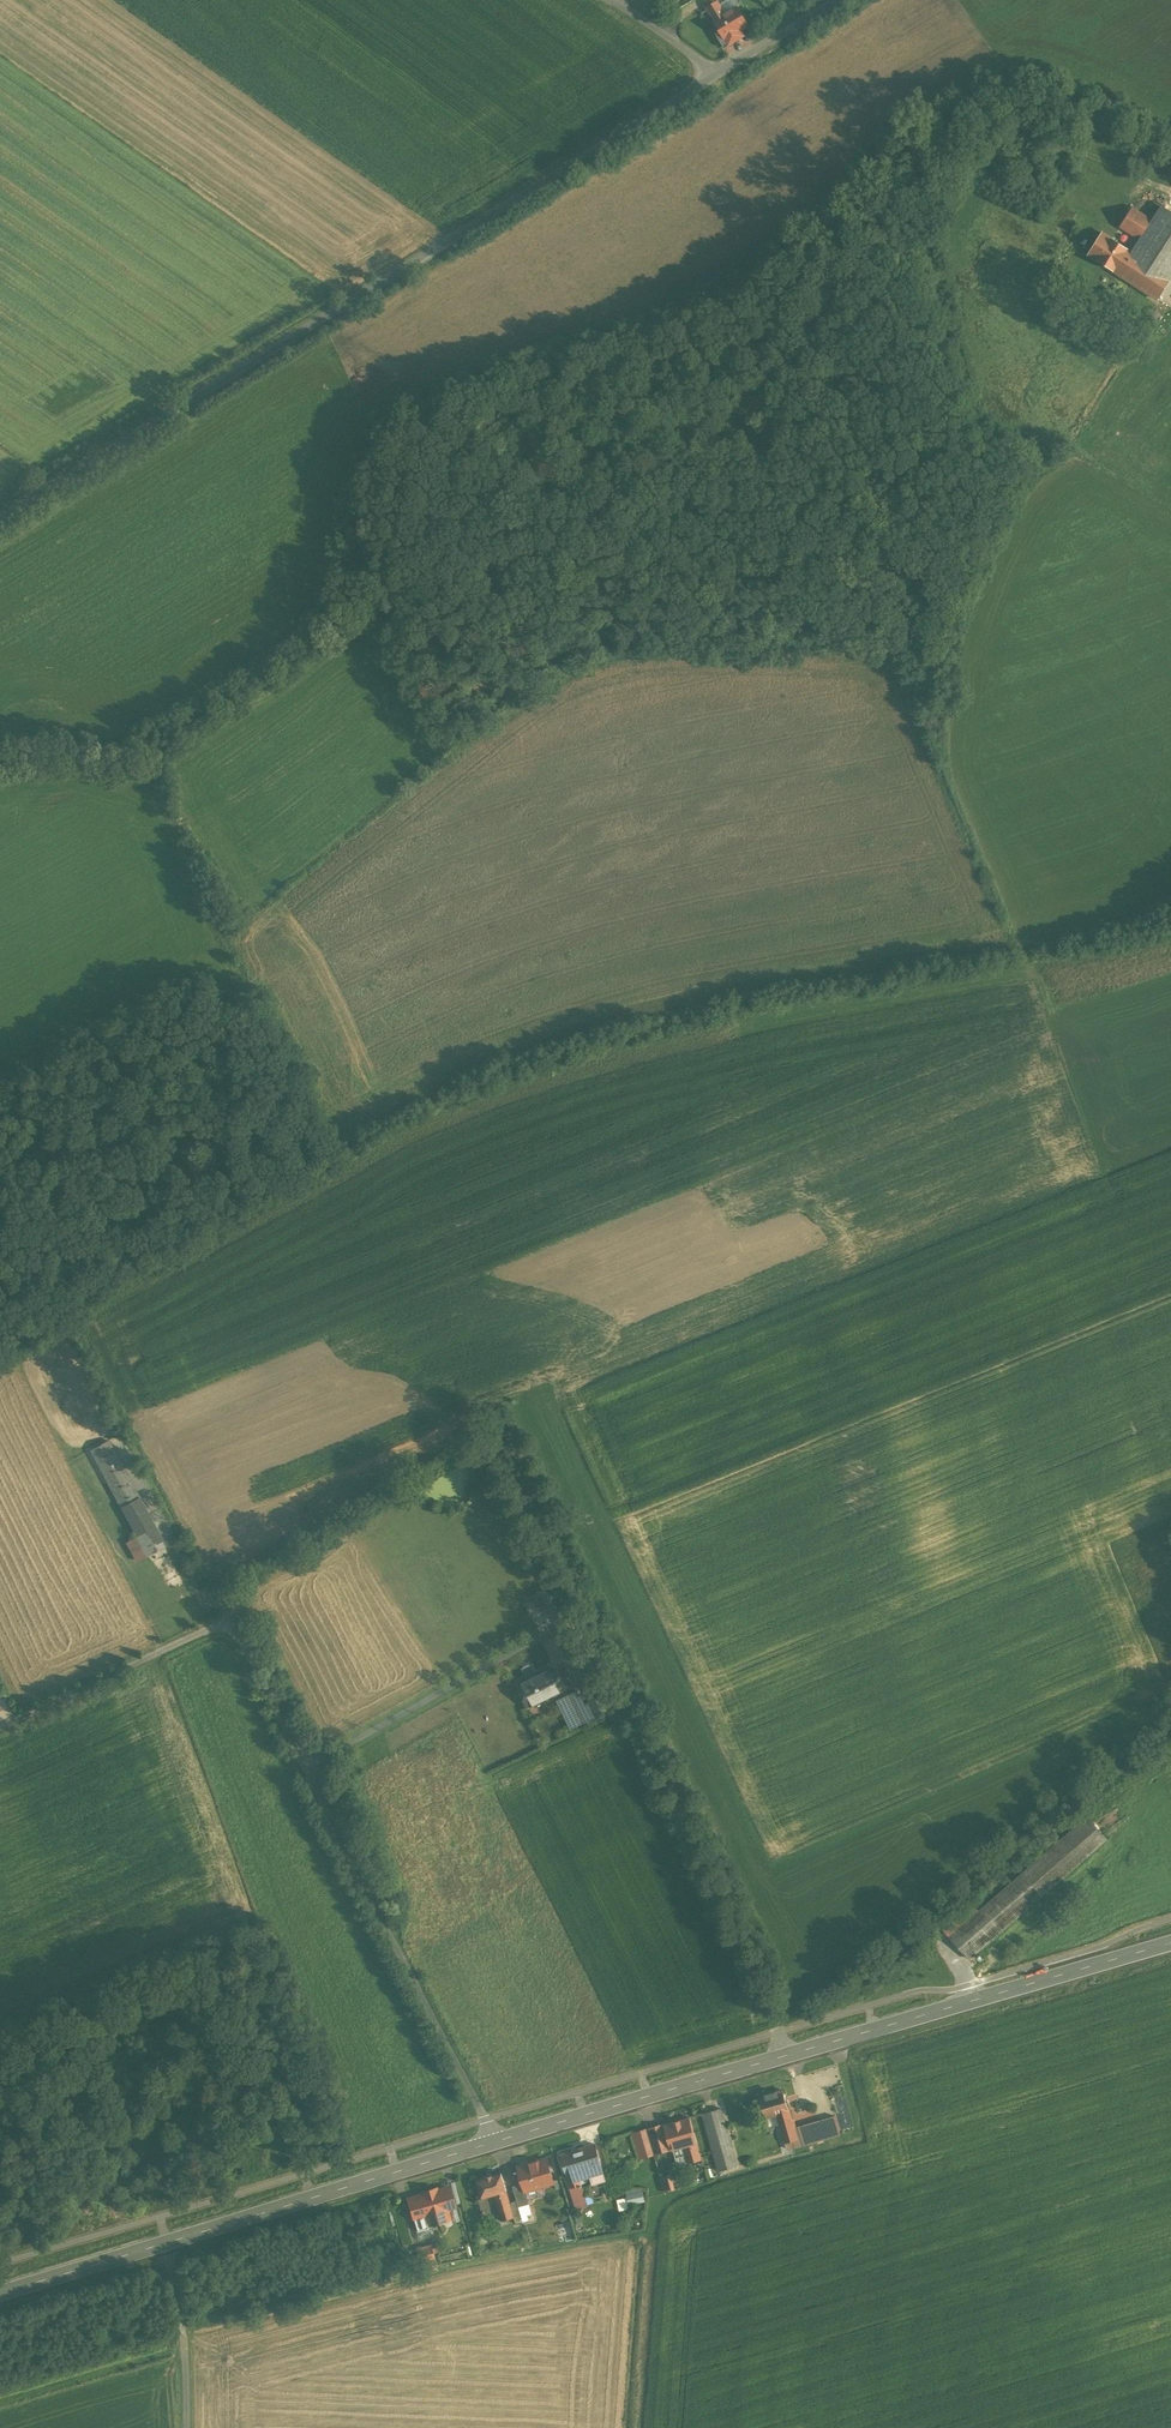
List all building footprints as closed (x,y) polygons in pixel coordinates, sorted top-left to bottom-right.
[(736,7),(725,14),(717,2),(707,8),(715,20),(714,21),(716,24),(720,31),(716,34),(724,47),(738,39),(735,33),(748,26),(736,7)] [(715,20),(707,8),(701,12),(711,27),(716,24),(714,21),(715,20)] [(1139,256),(1125,278),(1157,300),(1170,278),(1170,213),(1162,207),(1153,221),(1132,207),(1120,226),(1140,239),(1132,252),(1139,256)] [(1132,252),(1101,232),(1087,254),(1125,278),(1139,256),(1132,252)] [(108,1440),(90,1450),(121,1507),(144,1553),(164,1542),(108,1440)] [(550,1586),(532,1595),(537,1606),(544,1603),(552,1619),(564,1613),(550,1586)] [(555,1667),(518,1685),(528,1706),(565,1688),(555,1667)] [(0,1691),(8,1707),(15,1703),(7,1687),(0,1691)] [(577,1690),(557,1700),(571,1728),(591,1718),(577,1690)] [(978,1912),(972,1905),(944,1930),(969,1958),(980,1948),(1106,1838),(1087,1817),(978,1912)] [(765,2117),(777,2114),(789,2110),(782,2089),(759,2096),(765,2117)] [(721,2107),(702,2113),(704,2118),(718,2171),(737,2165),(723,2118),(721,2107)] [(834,2115),(793,2127),(789,2110),(777,2114),(785,2141),(786,2141),(788,2148),(840,2133),(834,2115)] [(689,2116),(663,2124),(671,2149),(684,2146),(696,2142),(697,2142),(689,2116)] [(651,2141),(639,2144),(643,2157),(654,2153),(651,2141)] [(696,2142),(684,2146),(688,2162),(701,2158),(696,2142)] [(595,2143),(583,2147),(584,2147),(561,2154),(576,2208),(577,2208),(577,2209),(587,2205),(579,2178),(590,2175),(592,2183),(599,2180),(600,2181),(606,2179),(595,2143)] [(547,2158),(518,2167),(523,2183),(525,2190),(542,2185),(543,2186),(554,2183),(553,2182),(547,2158)] [(501,2171),(477,2178),(477,2179),(473,2181),(478,2199),(494,2194),(506,2190),(501,2171)] [(592,2183),(590,2183),(594,2197),(604,2194),(600,2181),(599,2180),(592,2183)] [(523,2183),(512,2186),(518,2206),(529,2203),(525,2190),(523,2183)] [(448,2186),(407,2198),(413,2218),(423,2215),(426,2225),(449,2218),(447,2211),(449,2208),(454,2206),(448,2186)] [(506,2190),(494,2194),(501,2220),(514,2217),(506,2190)] [(434,2243),(416,2249),(420,2262),(434,2258),(432,2252),(436,2250),(434,2243)]
